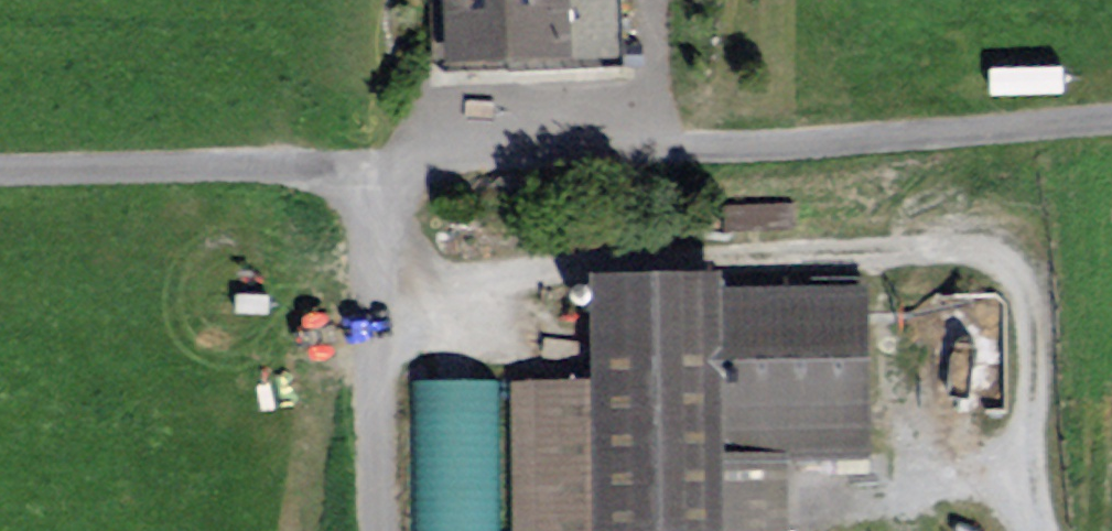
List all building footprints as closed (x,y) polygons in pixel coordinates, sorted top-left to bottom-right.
[(421,85),(615,80),(613,0),(419,0),(421,85)] [(580,284),(582,392),(509,394),(511,530),(790,530),(788,466),(853,463),(849,302),(706,305),(706,281),(580,284)] [(493,372),(414,374),(418,530),(497,530),(493,372)]
